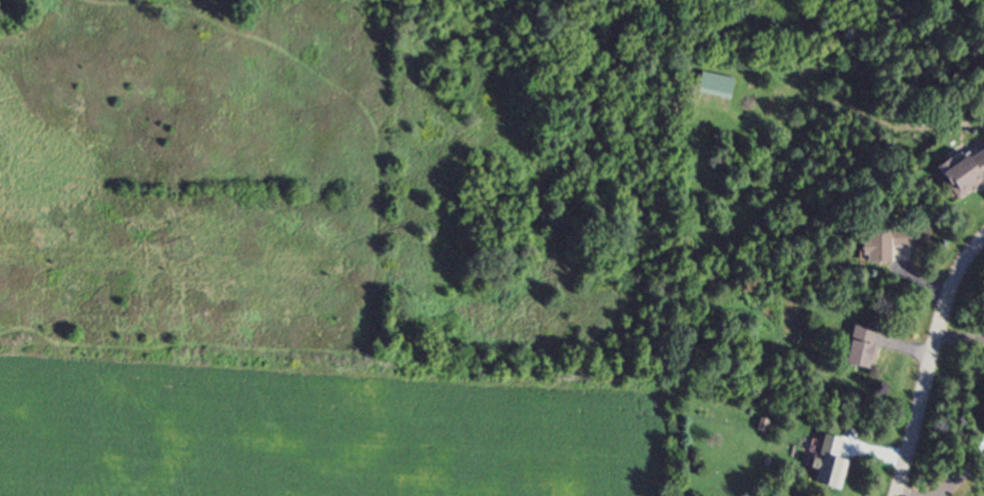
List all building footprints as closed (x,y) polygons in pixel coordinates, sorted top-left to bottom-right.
[(953,204),(983,182),(983,148),(983,147),(937,179),(953,204)] [(856,267),(885,267),(886,250),(907,250),(907,233),(857,232),(856,267)] [(840,367),(865,374),(875,334),(849,328),(840,367)] [(845,465),(837,463),(841,442),(819,438),(812,474),(816,474),(813,490),(839,495),(845,465)]
